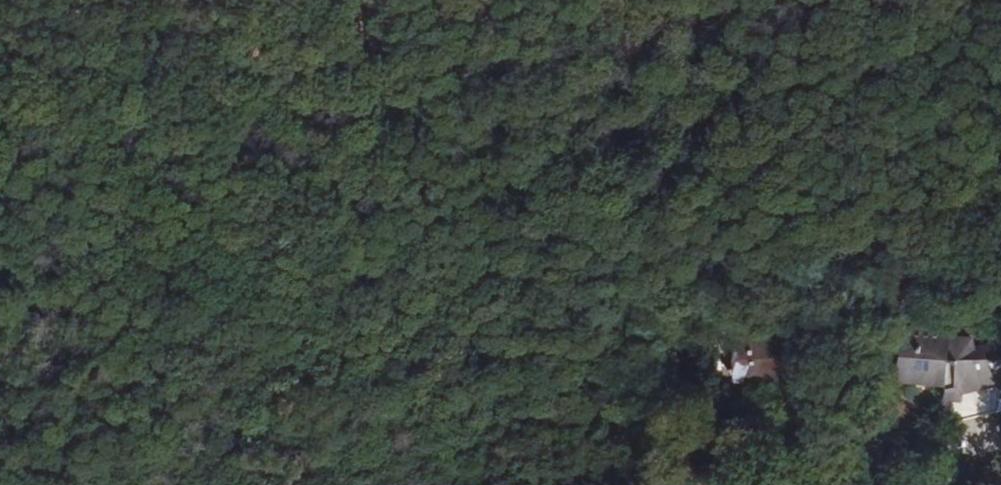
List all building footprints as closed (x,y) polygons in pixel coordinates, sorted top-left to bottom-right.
[(929,383),(948,384),(950,394),(1000,382),(1000,343),(975,349),(972,339),(951,338),(951,331),(911,329),(907,367),(929,368),(929,383)] [(806,336),(734,338),(735,381),(807,379),(806,336)] [(907,382),(929,383),(929,368),(907,367),(907,382)]
